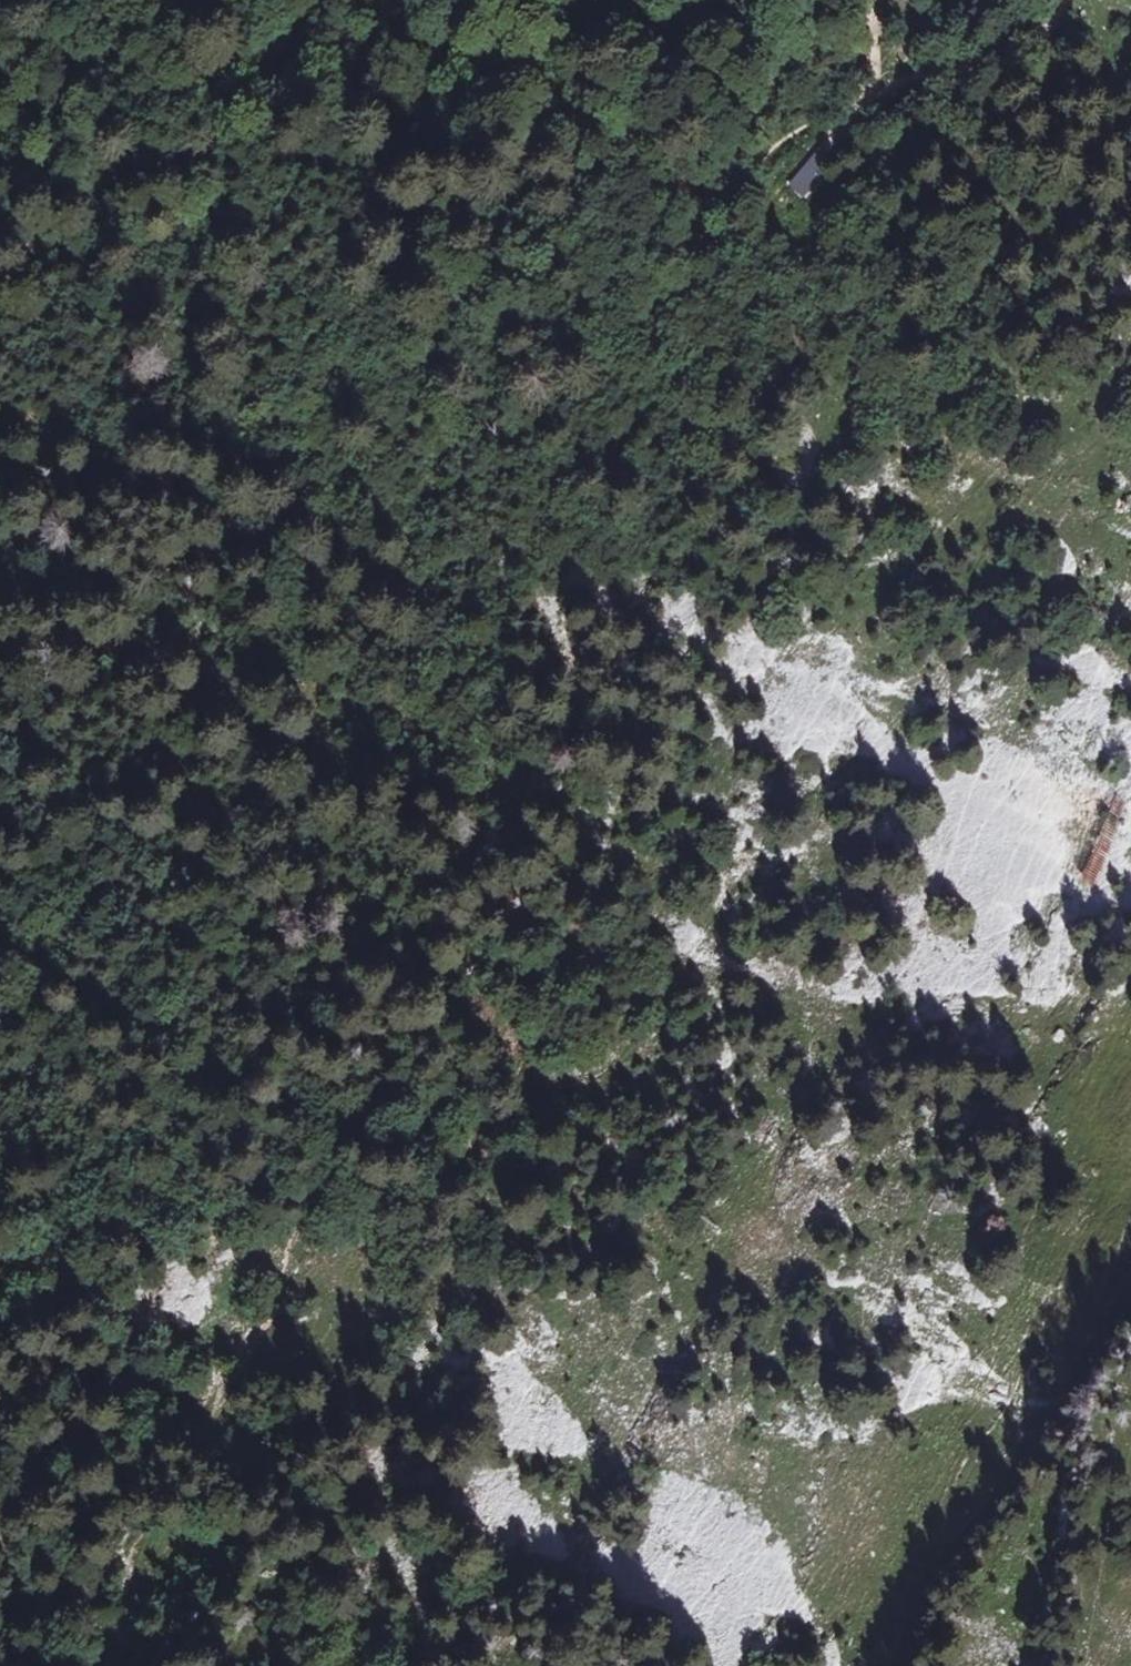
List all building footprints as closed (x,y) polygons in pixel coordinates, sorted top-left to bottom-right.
[(833,162),(819,150),(790,184),(805,197),(833,162)]
